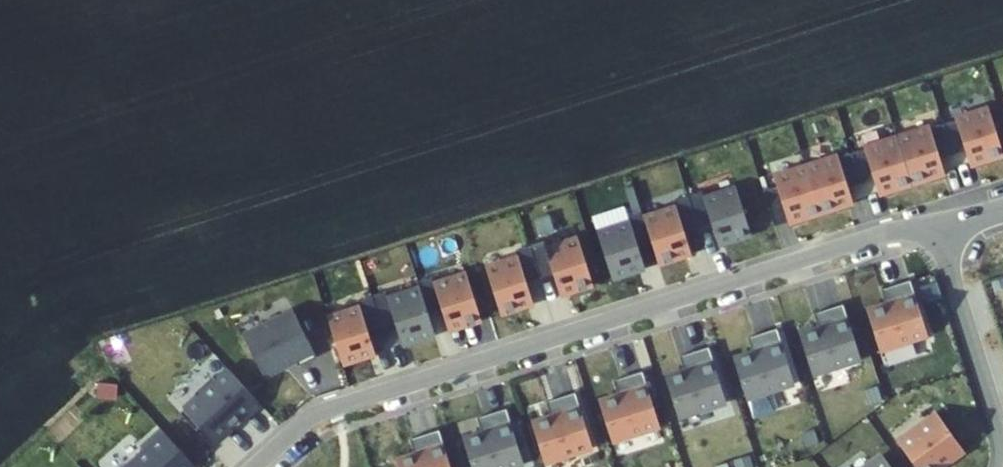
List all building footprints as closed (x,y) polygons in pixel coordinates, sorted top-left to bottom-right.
[(1002,160),(1002,145),(996,116),(959,126),(962,138),(951,140),(958,172),(1002,160)] [(917,184),(958,172),(951,140),(939,144),(937,132),(906,141),(917,184)] [(869,199),(917,184),(906,141),(872,152),(875,164),(862,167),(869,199)] [(826,214),(869,199),(862,167),(847,171),(845,159),(815,169),(826,214)] [(772,229),(826,214),(815,169),(777,181),(781,192),(765,197),(772,229)] [(697,213),(683,217),(694,249),(706,245),(712,265),(746,255),(732,210),(699,221),(697,213)] [(694,249),(683,217),(670,221),(673,229),(640,239),(648,264),(654,284),(688,273),(681,253),(694,249)] [(640,239),(638,232),(624,236),(627,244),(595,254),(609,299),(642,288),(636,268),(648,264),(640,239)] [(527,267),(537,299),(551,295),(557,315),(590,305),(576,260),(543,270),(541,262),(527,267)] [(537,299),(527,267),(513,271),(515,279),(483,290),(498,334),(530,324),(524,304),(537,299)] [(419,310),(427,335),(440,330),(446,351),(479,340),(465,296),(433,306),(430,298),(416,303),(419,310)] [(922,354),(904,299),(888,304),(893,318),(879,322),(860,328),(874,370),(922,354)] [(875,308),(879,322),(893,318),(888,304),(875,308)] [(383,313),(370,317),(381,349),(393,345),(399,366),(433,355),(427,335),(419,310),(386,321),(383,313)] [(381,349),(370,317),(357,322),(360,329),(328,340),(342,384),(375,374),(368,353),(381,349)] [(856,379),(838,323),(822,328),(826,342),(813,346),(794,353),(808,394),(856,379)] [(809,332),(813,346),(826,342),(822,328),(809,332)] [(291,334),(245,355),(265,398),(294,385),(296,390),(313,382),(291,334)] [(790,403),(772,347),(756,352),(761,366),(748,371),(729,377),(742,419),(790,403)] [(743,357),(748,371),(761,366),(756,352),(743,357)] [(723,422),(705,366),(689,371),(694,385),(681,390),(662,396),(675,438),(723,422)] [(689,371),(676,376),(681,390),(694,385),(689,371)] [(240,440),(259,423),(230,389),(216,401),(213,398),(194,415),(198,419),(180,435),(196,452),(200,449),(215,464),(232,448),(230,446),(238,438),(240,440)] [(658,446),(639,390),(624,396),(628,410),(615,414),(596,420),(610,462),(658,446)] [(624,396),(610,400),(615,414),(628,410),(624,396)] [(573,412),(557,417),(562,431),(548,436),(530,442),(538,466),(591,466),(573,412)] [(557,417),(544,422),(548,436),(562,431),(557,417)] [(891,455),(900,466),(951,466),(957,463),(930,426),(891,455)] [(505,428),(489,434),(494,448),(480,452),(461,458),(464,466),(518,466),(505,428)] [(476,438),(480,452),(494,448),(489,434),(476,438)] [(166,448),(146,465),(148,466),(182,466),(166,448)] [(439,450),(423,455),(427,466),(444,466),(439,450)] [(412,466),(427,466),(423,455),(409,460),(412,466)]
